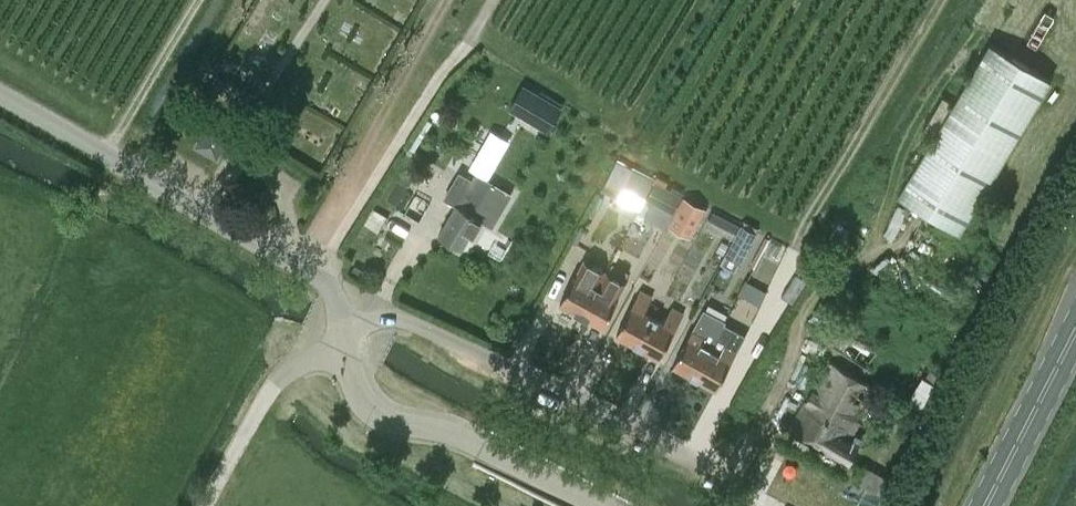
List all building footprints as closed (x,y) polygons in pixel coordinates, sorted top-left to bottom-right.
[(899,195),(960,232),(1052,79),(991,42),(899,195)] [(524,85),(510,109),(548,130),(562,107),(524,85)] [(218,156),(234,126),(213,114),(208,124),(187,112),(180,124),(200,137),(197,142),(218,156)] [(645,198),(654,180),(617,160),(601,190),(618,199),(624,187),(645,198)] [(439,235),(462,249),(470,235),(474,237),(482,223),(492,228),(512,194),(491,181),(477,173),(473,180),(460,172),(445,198),(457,204),(439,235)] [(647,199),(673,212),(682,195),(655,181),(647,199)] [(695,229),(706,209),(684,197),(673,217),(695,229)] [(638,209),(629,205),(627,204),(622,214),(633,220),(638,210),(638,209)] [(739,225),(713,212),(706,226),(732,239),(739,225)] [(741,224),(725,254),(741,262),(757,232),(741,224)] [(730,245),(722,240),(716,251),(724,255),(730,245)] [(582,315),(602,278),(605,271),(584,259),(560,303),(582,315)] [(807,271),(811,264),(805,260),(800,266),(807,271)] [(603,326),(627,282),(605,271),(602,278),(582,315),(603,326)] [(805,279),(796,273),(782,296),(791,301),(805,279)] [(754,313),(768,291),(749,280),(736,303),(754,313)] [(639,345),(654,317),(644,311),(653,296),(641,290),(617,334),(639,345)] [(664,322),(654,317),(639,345),(660,357),(684,313),(672,307),(664,322)] [(719,333),(725,323),(726,322),(704,309),(674,365),(695,377),(719,333)] [(836,313),(821,337),(874,370),(889,346),(836,313)] [(695,377),(717,388),(746,335),(725,323),(719,333),(695,377)] [(789,430),(850,462),(859,444),(848,439),(878,388),(842,366),(829,360),(810,394),(789,430)] [(919,404),(934,382),(922,375),(908,396),(919,404)] [(661,377),(641,415),(672,431),(691,393),(661,377)] [(834,483),(782,462),(768,496),(793,505),(825,505),(834,483)]
